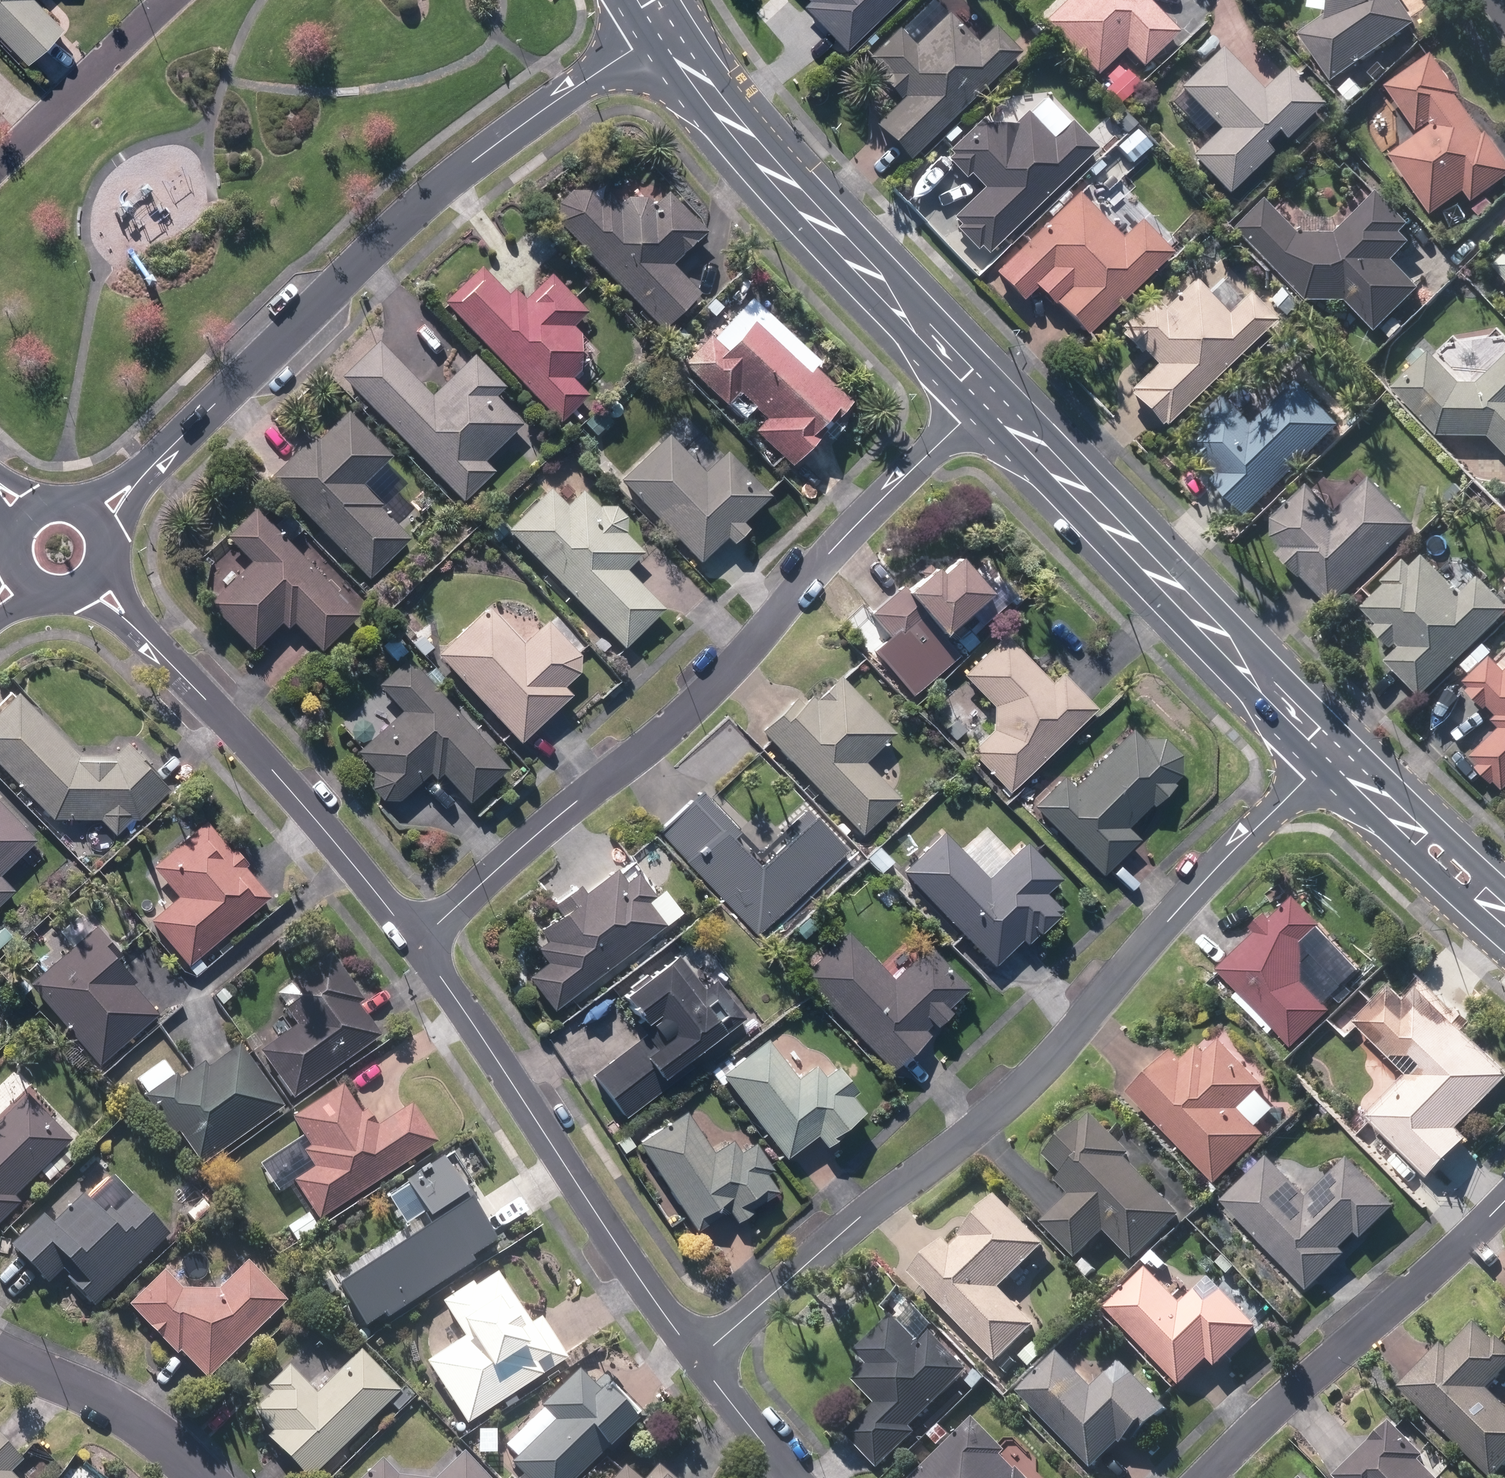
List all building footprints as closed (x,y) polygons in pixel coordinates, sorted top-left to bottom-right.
[(29,65),(64,31),(33,0),(34,0),(0,0),(0,36),(29,65)] [(846,47),(894,0),(809,0),(804,4),(846,47)] [(1096,73),(1125,46),(1143,65),(1178,32),(1147,0),(1069,0),(1047,21),(1096,73)] [(1335,80),(1420,23),(1404,0),(1335,0),(1332,15),(1304,34),(1335,80)] [(878,125),(910,159),(1020,52),(995,27),(976,44),(948,15),(915,46),(899,30),(870,57),(888,75),(883,80),(903,101),(878,125)] [(1031,29),(1039,37),(1046,31),(1037,22),(1031,29)] [(1192,157),(1228,193),(1272,151),(1264,142),(1276,130),(1285,139),(1322,103),(1286,66),(1262,89),(1222,48),(1181,87),(1221,129),(1192,157)] [(1436,213),(1469,189),(1478,201),(1504,182),(1504,151),(1492,134),(1489,136),(1459,95),(1464,92),(1436,54),(1391,87),(1422,129),(1434,121),(1437,124),(1394,156),(1436,213)] [(1105,89),(1118,104),(1140,85),(1127,70),(1105,89)] [(1342,90),(1354,102),(1366,91),(1355,79),(1342,90)] [(980,246),(988,253),(1095,148),(1071,124),(1055,139),(1027,112),(1002,137),(984,118),(951,150),(955,154),(950,160),(966,177),(971,173),(984,187),(955,216),(963,225),(958,230),(977,248),(980,246)] [(1114,147),(1124,158),(1130,153),(1120,141),(1114,147)] [(1154,150),(1161,158),(1165,155),(1158,147),(1154,150)] [(560,223),(662,328),(699,293),(673,265),(707,231),(669,191),(653,207),(645,198),(629,198),(621,205),(608,193),(601,201),(591,191),(572,191),(560,202),(560,223)] [(1350,300),(1382,331),(1426,286),(1398,259),(1417,241),(1408,233),(1416,224),(1383,192),(1341,235),(1341,216),(1305,216),(1305,233),(1269,197),(1238,228),(1310,300),(1350,300)] [(1054,299),(1089,334),(1173,252),(1141,220),(1122,239),(1078,194),(1019,251),(1045,277),(1051,271),(1067,287),(1054,299)] [(1287,214),(1292,215),(1296,211),(1297,206),(1294,201),(1288,200),(1284,204),(1283,209),(1287,214)] [(1188,223),(1197,234),(1207,225),(1198,214),(1188,223)] [(445,303),(559,423),(588,395),(571,378),(599,352),(573,326),(587,313),(551,275),(525,301),(515,290),(509,296),(482,267),(445,303)] [(1215,301),(1209,294),(1195,279),(1163,310),(1152,298),(1119,329),(1140,351),(1144,347),(1159,363),(1130,391),(1160,422),(1163,420),(1167,423),(1275,319),(1249,293),(1228,313),(1215,301)] [(1209,294),(1215,301),(1221,299),(1224,294),(1223,288),(1218,284),(1212,286),(1208,291),(1209,294)] [(1278,301),(1293,316),(1305,304),(1290,288),(1278,301)] [(701,314),(706,320),(719,308),(714,302),(701,314)] [(1387,330),(1395,339),(1406,327),(1398,319),(1387,330)] [(756,433),(793,467),(852,402),(814,368),(810,373),(755,322),(728,352),(711,336),(684,365),(727,404),(739,392),(769,419),(756,433)] [(343,377),(464,501),(494,472),(484,461),(522,424),(495,396),(504,387),(474,356),(433,397),(379,342),(343,377)] [(1469,360),(1475,362),(1480,360),(1482,354),(1480,349),(1474,346),(1469,348),(1466,354),(1469,360)] [(1504,447),(1504,362),(1481,384),(1463,383),(1433,351),(1429,354),(1424,348),(1410,361),(1416,367),(1395,386),(1441,435),(1495,436),(1504,447)] [(1222,483),(1251,513),(1344,425),(1302,381),(1256,426),(1228,396),(1206,417),(1213,424),(1206,431),(1212,437),(1197,451),(1208,463),(1214,457),(1230,475),(1222,483)] [(1350,417),(1358,425),(1368,416),(1360,408),(1350,417)] [(586,423),(597,435),(612,421),(601,409),(586,423)] [(274,478),(369,578),(409,540),(378,508),(382,505),(362,484),(391,457),(349,412),(318,441),(316,438),(274,478)] [(560,430),(567,438),(576,430),(569,423),(560,430)] [(621,481),(701,562),(727,536),(735,543),(748,530),(741,523),(770,496),(727,451),(705,473),(667,436),(621,481)] [(529,456),(536,457),(541,453),(541,446),(537,441),(531,441),(526,445),(525,452),(529,456)] [(1305,575),(1335,606),(1420,524),(1376,479),(1339,514),(1313,486),(1271,526),(1290,545),(1282,553),(1304,576),(1305,575)] [(509,531),(625,647),(664,609),(625,570),(644,551),(626,534),(626,518),(617,508),(599,508),(583,491),(568,506),(551,489),(509,531)] [(293,621),(322,650),(358,615),(255,510),(228,536),(253,562),(211,604),(254,648),(281,621),(287,627),(293,621)] [(276,524),(289,539),(300,531),(287,515),(276,524)] [(1424,695),(1504,618),(1504,599),(1485,577),(1466,596),(1429,556),(1416,569),(1410,561),(1389,582),(1392,585),(1369,607),(1385,624),(1378,630),(1395,647),(1401,640),(1407,647),(1392,662),(1424,695)] [(872,615),(900,647),(930,620),(944,636),(990,595),(990,594),(1004,581),(988,562),(973,575),(961,560),(941,577),(935,571),(908,595),(903,587),(872,615)] [(440,655),(521,742),(571,694),(564,688),(579,674),(579,656),(548,623),(532,637),(504,608),(496,615),(489,609),(440,655)] [(972,752),(1011,793),(1097,710),(1063,675),(1052,685),(1005,636),(964,675),(994,707),(994,730),(972,752)] [(379,650),(393,665),(407,652),(393,637),(379,650)] [(415,644),(425,655),(434,648),(423,637),(415,644)] [(943,656),(955,668),(965,659),(953,647),(943,656)] [(1465,664),(1473,673),(1483,665),(1476,656),(1465,664)] [(1496,658),(1471,682),(1477,688),(1473,691),(1489,708),(1493,705),(1504,716),(1499,720),(1504,727),(1504,668),(1496,658)] [(443,773),(469,802),(507,769),(408,661),(380,686),(404,712),(359,754),(376,772),(373,775),(373,788),(385,801),(399,802),(430,773),(436,779),(443,773)] [(427,675),(438,687),(446,680),(435,668),(427,675)] [(763,732),(863,835),(900,801),(864,764),(895,734),(840,677),(816,701),(813,698),(804,707),(797,700),(763,732)] [(116,838),(132,822),(140,822),(170,792),(148,769),(150,767),(130,747),(116,761),(81,762),(18,697),(0,714),(0,769),(52,821),(101,822),(116,838)] [(356,737),(364,740),(371,735),(373,727),(369,721),(361,718),(353,722),(352,731),(356,737)] [(1035,806),(1103,876),(1139,842),(1127,829),(1151,804),(1154,807),(1176,787),(1174,784),(1181,777),(1181,756),(1164,740),(1143,740),(1142,741),(1132,730),(1074,788),(1064,777),(1035,806)] [(1504,786),(1504,731),(1477,758),(1484,765),(1483,767),(1498,783),(1500,781),(1504,786)] [(903,791),(912,799),(921,791),(912,782),(903,791)] [(664,833),(758,935),(846,854),(807,811),(758,855),(704,796),(664,833)] [(152,923),(190,968),(270,899),(245,870),(249,867),(235,852),(232,855),(206,825),(154,869),(179,899),(152,923)] [(998,963),(1025,937),(1030,943),(1064,908),(1048,893),(1063,878),(1028,843),(1016,855),(992,878),(963,849),(945,832),(906,872),(998,963)] [(869,858),(883,872),(894,862),(880,848),(869,858)] [(530,978),(555,1011),(666,925),(649,903),(656,897),(638,874),(625,884),(615,870),(584,894),(578,887),(554,905),(562,916),(542,932),(549,942),(540,949),(551,963),(530,978)] [(14,893),(0,879),(0,906),(14,893)] [(1222,959),(1293,1038),(1333,1002),(1305,971),(1307,932),(1323,917),(1298,889),(1273,912),(1269,907),(1255,918),(1261,924),(1222,959)] [(796,930),(804,939),(817,928),(809,919),(796,930)] [(30,986),(100,1067),(158,1017),(133,988),(137,984),(115,960),(120,955),(97,928),(30,986)] [(801,977),(893,1070),(929,1035),(926,1032),(934,1024),(938,1028),(952,1014),(948,1010),(969,989),(929,947),(895,981),(847,932),(801,977)] [(33,952),(40,960),(49,952),(42,944),(33,952)] [(261,1056),(294,1102),(380,1040),(358,1010),(364,1005),(330,958),(290,987),(302,1003),(287,1014),(298,1029),(261,1056)] [(189,971),(196,979),(207,970),(200,962),(189,971)] [(595,1074),(627,1116),(678,1077),(673,1070),(724,1031),(726,1033),(746,1018),(717,979),(694,996),(669,963),(625,996),(641,1019),(637,1022),(647,1034),(595,1074)] [(1344,1000),(1356,987),(1345,976),(1333,988),(1344,1000)] [(14,987),(23,998),(31,991),(22,980),(14,987)] [(1433,1177),(1472,1138),(1462,1129),(1504,1085),(1504,1065),(1426,988),(1412,1002),(1396,985),(1359,1022),(1413,1074),(1371,1116),(1433,1177)] [(216,1001),(223,1009),(234,998),(227,991),(216,1001)] [(1338,1023),(1348,1033),(1357,1024),(1347,1014),(1338,1023)] [(1132,1086),(1218,1177),(1268,1128),(1261,1120),(1280,1103),(1263,1085),(1269,1079),(1224,1033),(1209,1048),(1201,1040),(1186,1055),(1176,1044),(1132,1086)] [(728,1081),(787,1159),(818,1135),(827,1147),(840,1138),(837,1134),(865,1113),(852,1097),(858,1094),(839,1068),(825,1078),(816,1067),(798,1080),(769,1042),(735,1068),(728,1060),(711,1072),(722,1086),(728,1081)] [(179,1135),(203,1169),(284,1111),(240,1051),(209,1073),(205,1068),(180,1085),(176,1079),(146,1101),(174,1139),(179,1135)] [(125,1072),(132,1082),(142,1075),(134,1064),(125,1072)] [(295,1185),(320,1223),(437,1147),(412,1109),(377,1132),(366,1115),(360,1118),(342,1091),(293,1122),(312,1152),(305,1156),(316,1172),(295,1185)] [(21,1208),(15,1201),(50,1167),(59,1176),(77,1158),(74,1154),(69,1149),(72,1145),(28,1099),(0,1126),(0,1229),(21,1208)] [(640,1145),(697,1231),(729,1210),(738,1222),(754,1212),(752,1210),(778,1193),(766,1176),(773,1171),(756,1144),(740,1154),(732,1141),(713,1153),(687,1114),(640,1145)] [(1354,1123),(1363,1132),(1371,1124),(1362,1115),(1354,1123)] [(1110,1232),(1138,1261),(1184,1217),(1131,1162),(1135,1157),(1099,1119),(1088,1129),(1085,1125),(1051,1158),(1070,1178),(1062,1185),(1074,1197),(1046,1225),(1080,1260),(1110,1232)] [(617,1143),(624,1153),(634,1147),(627,1136),(617,1143)] [(437,1219),(342,1279),(369,1322),(388,1310),(391,1314),(480,1258),(476,1251),(501,1234),(475,1193),(474,1193),(449,1153),(410,1178),(437,1219)] [(1225,1200),(1311,1290),(1349,1254),(1342,1247),(1359,1231),(1366,1238),(1399,1206),(1353,1158),(1311,1197),(1272,1155),(1225,1200)] [(1208,1185),(1216,1193),(1220,1188),(1213,1181),(1208,1185)] [(61,1275),(95,1310),(169,1239),(133,1200),(115,1217),(108,1209),(100,1216),(83,1199),(52,1229),(43,1219),(11,1250),(47,1288),(61,1275)] [(914,1276),(999,1363),(1038,1326),(1003,1291),(1048,1247),(1002,1200),(969,1232),(973,1235),(957,1250),(949,1242),(914,1276)] [(188,1216),(196,1224),(210,1211),(203,1203),(188,1216)] [(297,1229),(305,1240),(316,1232),(309,1221),(297,1229)] [(1079,1267),(1089,1278),(1097,1271),(1087,1260),(1079,1267)] [(180,1355),(208,1383),(286,1305),(247,1266),(220,1293),(182,1293),(164,1276),(128,1311),(176,1359),(180,1355)] [(1110,1311),(1184,1387),(1212,1360),(1220,1369),(1261,1329),(1213,1279),(1186,1306),(1151,1271),(1110,1311)] [(496,1276),(448,1309),(468,1338),(428,1364),(468,1425),(567,1359),(541,1320),(530,1327),(496,1276)] [(1014,1298),(1019,1302),(1026,1299),(1026,1292),(1020,1287),(1014,1291),(1014,1298)] [(849,1434),(882,1470),(920,1434),(914,1428),(974,1373),(939,1336),(926,1348),(899,1318),(861,1353),(875,1368),(859,1382),(880,1405),(849,1434)] [(1493,1477),(1498,1477),(1504,1471),(1504,1405),(1491,1391),(1504,1377),(1504,1343),(1501,1340),(1498,1343),(1481,1327),(1454,1354),(1445,1347),(1403,1389),(1493,1477)] [(1022,1359),(1033,1369),(1047,1355),(1037,1344),(1022,1359)] [(303,1477),(314,1477),(387,1407),(393,1414),(408,1400),(400,1392),(397,1394),(360,1356),(317,1398),(290,1370),(269,1391),(274,1396),(254,1415),(274,1435),(268,1442),(303,1477)] [(1023,1395),(1096,1470),(1125,1443),(1128,1447),(1134,1439),(1139,1444),(1172,1412),(1139,1378),(1126,1391),(1113,1377),(1098,1391),(1063,1356),(1023,1395)] [(1116,1376),(1127,1386),(1137,1376),(1126,1365),(1116,1376)] [(971,1383),(978,1390),(988,1379),(981,1373),(971,1383)] [(526,1477),(579,1477),(636,1424),(633,1420),(639,1415),(619,1394),(622,1391),(608,1375),(593,1388),(580,1374),(543,1409),(557,1424),(513,1464),(526,1477)] [(1022,1472),(1016,1467),(1022,1467),(1027,1462),(1028,1454),(1022,1448),(1013,1448),(1009,1451),(979,1420),(920,1477),(1030,1477),(1023,1471),(1022,1472)] [(1423,1463),(1427,1459),(1395,1425),(1340,1477),(1437,1477),(1423,1463)] [(932,1437),(941,1446),(952,1436),(943,1426),(932,1437)] [(10,1473),(23,1460),(0,1437),(0,1477),(16,1477),(10,1473)] [(462,1457),(441,1477),(482,1477),(462,1457)] [(382,1463),(366,1477),(397,1477),(382,1463)] [(658,1470),(650,1477),(667,1477),(658,1470)]
